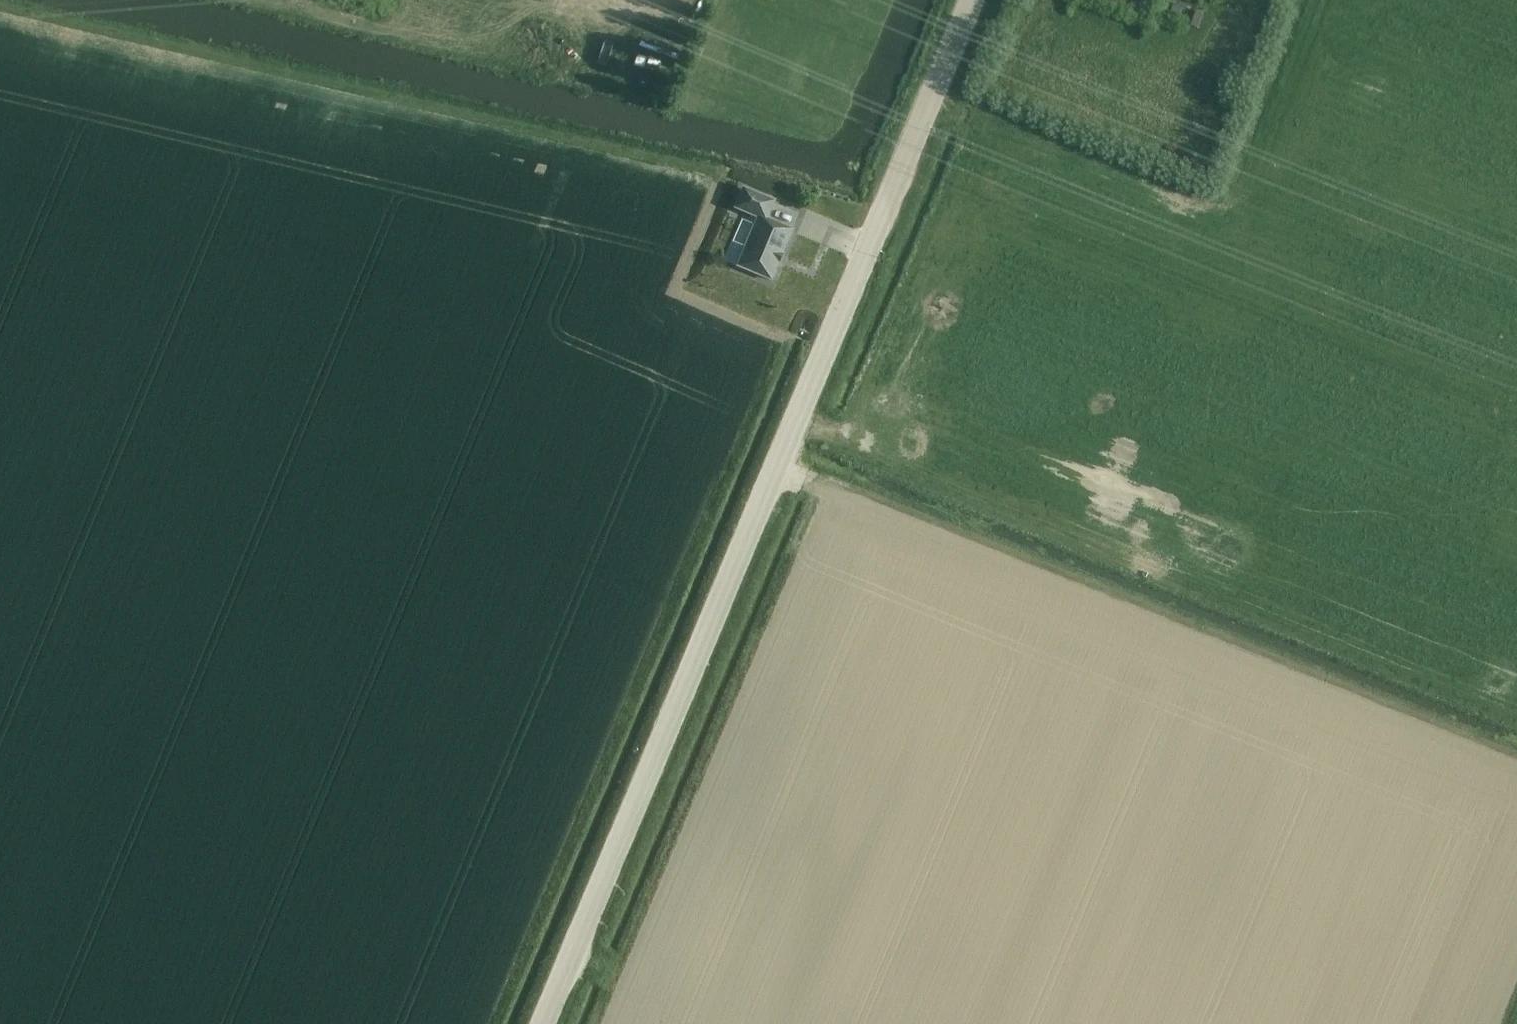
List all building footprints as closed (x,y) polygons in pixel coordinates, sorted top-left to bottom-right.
[(770,281),(791,233),(765,222),(773,203),(742,190),(734,209),(757,219),(737,267),(770,281)]
